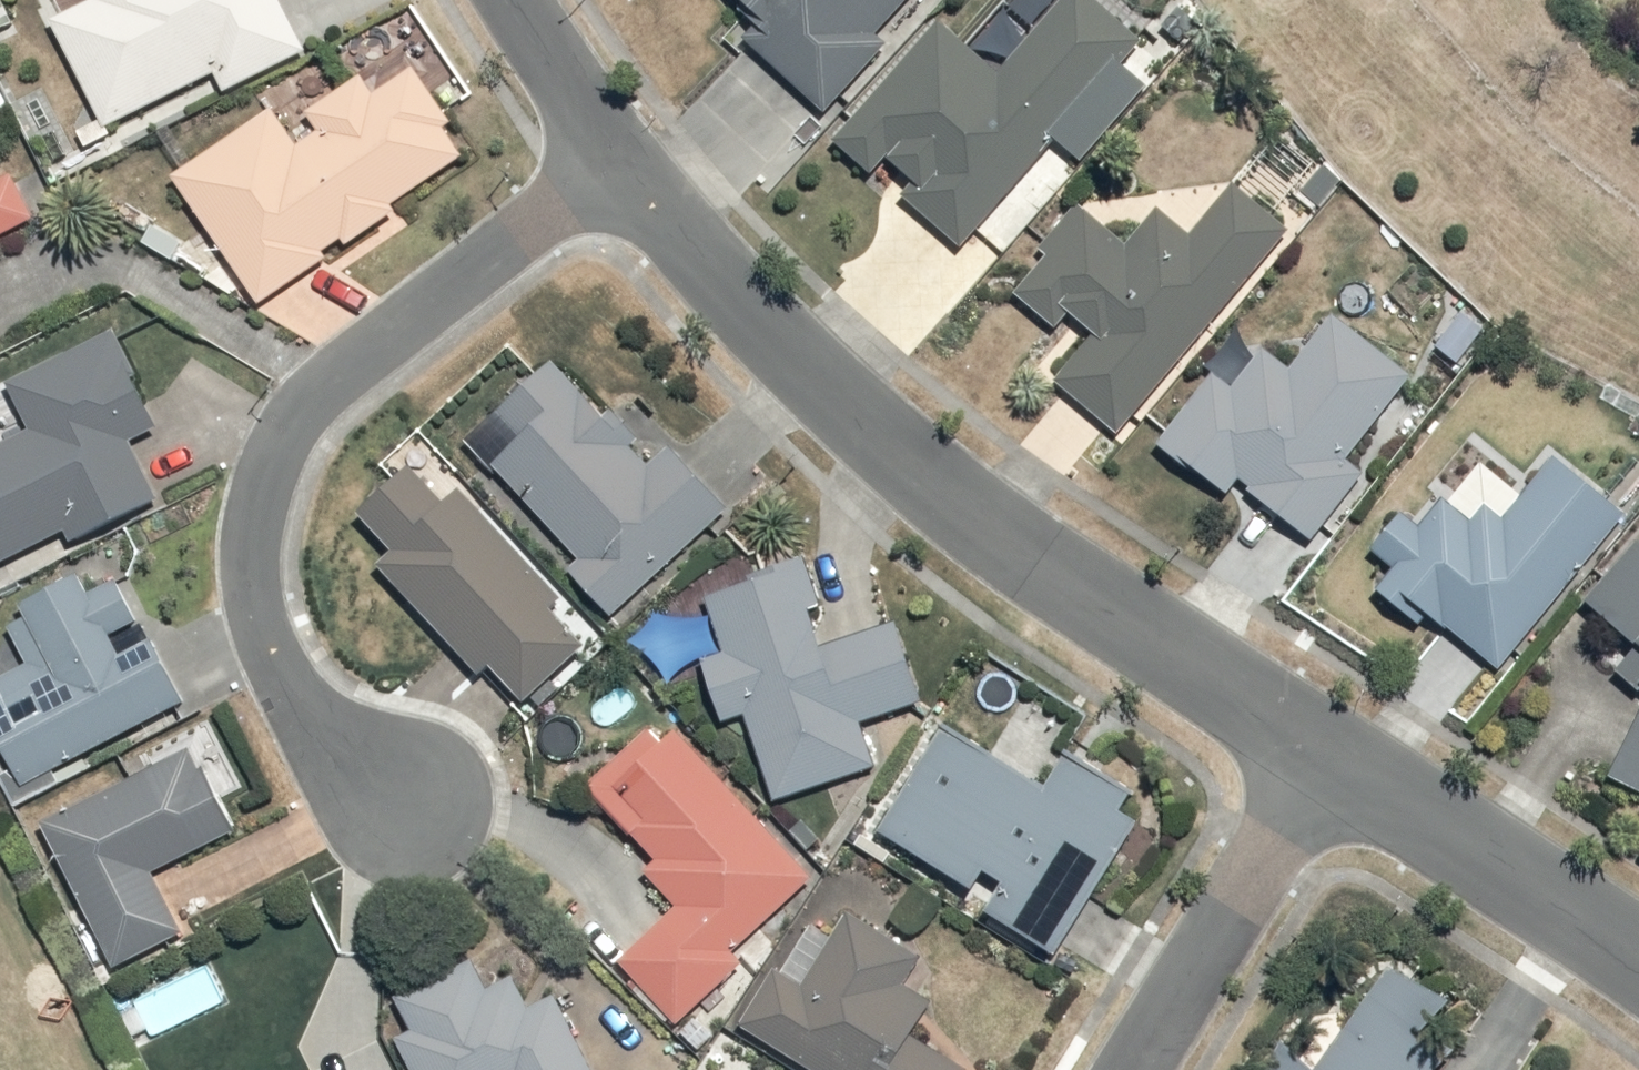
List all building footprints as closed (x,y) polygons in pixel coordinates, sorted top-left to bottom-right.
[(110,122),(218,71),(231,95),(315,51),(288,0),(83,0),(54,15),(110,122)] [(767,9),(743,37),(828,113),(891,44),(876,31),(904,0),(757,0),(767,9)] [(1039,151),(1052,136),(1081,162),(1148,88),(1121,64),(1147,35),(1109,0),(1072,0),(1006,72),(947,19),(842,136),(838,139),(880,177),(898,157),(924,180),(909,197),(957,240),(972,225),(1003,253),(1070,179),(1039,151)] [(280,99),(177,169),(268,305),(408,212),(400,201),(481,147),(425,64),(385,90),(370,68),(315,105),(328,124),(306,138),(280,99)] [(52,218),(28,170),(0,184),(0,244),(52,218)] [(1103,333),(1065,370),(1124,426),(1291,232),(1238,183),(1197,235),(1165,210),(1126,248),(1088,208),(1045,250),(1053,257),(1023,286),(1065,329),(1083,312),(1103,333)] [(1494,329),(1467,307),(1440,341),(1466,362),(1494,329)] [(1219,368),(1166,442),(1240,495),(1250,481),(1316,529),(1427,375),(1341,313),(1301,368),(1269,345),(1242,384),(1219,368)] [(67,563),(64,556),(169,508),(165,496),(137,435),(165,422),(123,329),(16,378),(39,427),(0,445),(0,594),(67,563)] [(661,466),(581,384),(559,360),(509,409),(531,432),(496,465),(586,558),(574,569),(621,617),(740,502),(684,444),(661,466)] [(382,462),(401,485),(366,514),(395,549),(382,560),(479,678),(501,660),(529,694),(596,638),(473,487),(467,493),(457,481),(469,471),(430,422),(382,462)] [(1410,512),(1379,548),(1402,568),(1384,588),(1407,608),(1420,593),(1504,665),(1635,512),(1564,451),(1512,511),(1497,498),(1480,518),(1452,494),(1426,525),(1410,512)] [(1595,600),(1638,639),(1638,553),(1595,600)] [(755,715),(776,797),(880,769),(868,721),(929,705),(908,627),(838,645),(815,562),(716,588),(731,647),(714,652),(732,721),(755,715)] [(199,692),(132,573),(99,591),(90,574),(33,606),(36,611),(14,623),(34,658),(13,670),(6,657),(0,660),(0,725),(5,733),(34,785),(199,692)] [(624,966),(680,1026),(826,876),(687,728),(680,735),(664,718),(592,786),(663,863),(651,874),(685,909),(624,966)] [(884,829),(981,893),(996,903),(993,908),(1064,955),(1153,820),(1130,805),(1142,786),(1077,743),(1048,786),(953,723),(884,829)] [(1618,767),(1638,781),(1638,725),(1618,767)] [(51,826),(112,960),(186,927),(157,862),(243,823),(211,753),(51,826)] [(746,1022),(816,1069),(975,1069),(976,1068),(919,1027),(936,1003),(915,988),(934,962),(854,906),(832,937),(815,925),(746,1022)] [(423,1069),(595,1069),(561,999),(508,1002),(482,950),(402,989),(419,1025),(405,1032),(423,1069)] [(1279,1069),(1482,1069),(1488,1061),(1440,1030),(1463,996),(1400,955),(1326,1068),(1294,1047),(1279,1069)]
